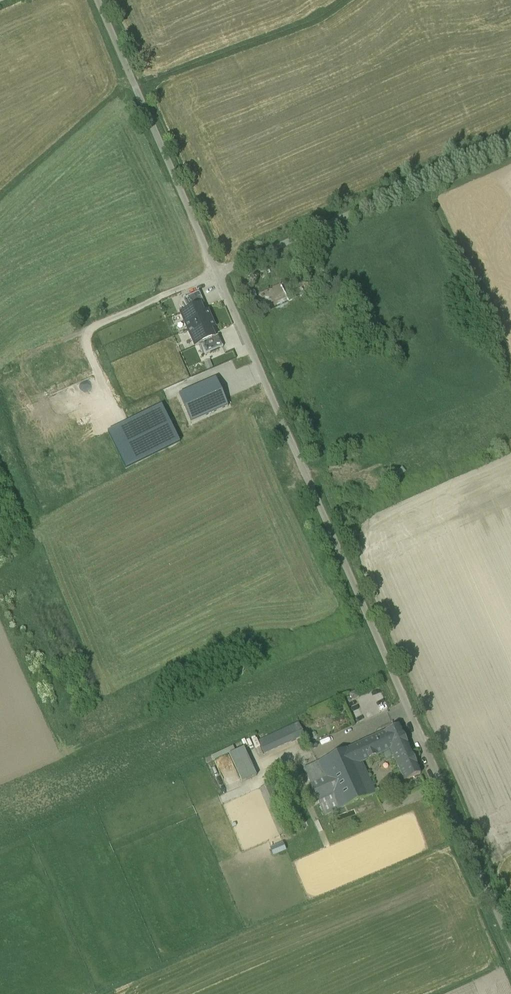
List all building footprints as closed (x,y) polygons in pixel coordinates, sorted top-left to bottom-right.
[(302,275),(294,279),(304,295),(310,292),(308,288),(309,287),(302,275)] [(294,279),(258,295),(268,313),(304,295),(294,279)] [(198,302),(179,310),(187,328),(187,329),(206,322),(206,320),(198,302)] [(206,320),(206,322),(213,338),(219,352),(226,350),(232,364),(241,360),(235,346),(234,346),(220,314),(206,320)] [(206,322),(187,329),(187,328),(166,337),(171,348),(173,347),(176,354),(213,338),(206,322)] [(176,354),(149,366),(153,374),(121,389),(130,408),(136,419),(205,389),(206,389),(223,382),(218,370),(232,364),(226,350),(219,352),(213,338),(176,354)] [(136,419),(108,433),(125,469),(196,435),(195,434),(203,430),(206,428),(254,405),(254,404),(246,388),(212,404),(206,389),(205,389),(136,419)] [(298,723),(258,742),(264,754),(304,736),(298,723)] [(399,726),(383,733),(390,750),(404,781),(420,774),(399,726)] [(383,733),(304,770),(324,816),(375,794),(361,763),(390,750),(383,733)] [(240,743),(228,749),(229,753),(242,748),(240,743)] [(241,782),(256,775),(244,748),(229,754),(241,782)] [(213,760),(229,754),(227,749),(211,755),(213,760)] [(289,832),(269,785),(260,789),(279,836),(289,832)] [(272,856),(286,850),(282,841),(269,847),(272,856)]
